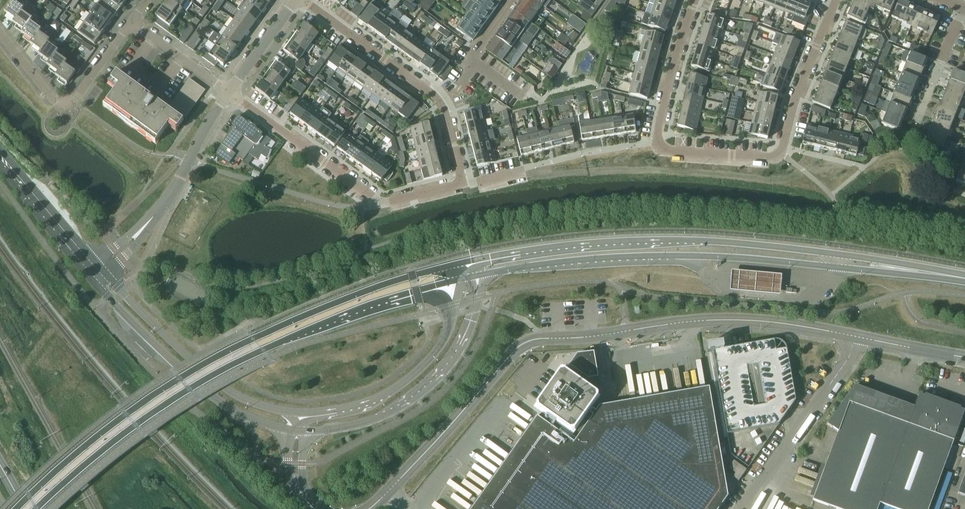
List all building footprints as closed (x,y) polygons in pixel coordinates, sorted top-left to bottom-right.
[(4,12),(15,19),(15,20),(21,11),(22,12),(24,9),(12,0),(4,12)] [(97,5),(114,18),(120,9),(108,0),(101,0),(97,5)] [(120,9),(126,0),(108,0),(120,9)] [(162,7),(176,18),(183,9),(170,0),(167,0),(162,7)] [(183,9),(189,1),(189,0),(188,0),(170,0),(183,9)] [(237,9),(241,11),(255,22),(262,13),(247,3),(244,0),(237,9)] [(247,3),(262,13),(268,4),(262,0),(249,0),(247,3)] [(424,10),(433,0),(424,0),(419,6),(424,10)] [(469,12),(485,24),(491,15),(470,0),(464,9),(469,12)] [(491,15),(497,6),(489,0),(470,0),(491,15)] [(520,3),(536,14),(542,6),(534,0),(521,0),(520,3)] [(649,3),(672,12),(676,2),(671,0),(650,0),(649,3)] [(764,4),(774,8),(777,0),(765,0),(764,4)] [(774,8),(784,12),(789,0),(777,0),(774,8)] [(784,12),(789,14),(786,20),(792,22),(794,16),(800,0),(789,0),(784,12)] [(792,22),(805,27),(810,16),(806,14),(811,3),(805,0),(800,0),(794,16),(792,22)] [(889,14),(896,0),(855,0),(847,18),(862,24),(869,10),(873,12),(875,8),(889,14)] [(891,17),(902,22),(909,5),(899,0),(891,17)] [(364,8),(360,5),(357,3),(350,12),(357,17),(364,8)] [(520,3),(514,11),(530,23),(536,14),(520,3)] [(649,3),(645,13),(669,22),(672,12),(649,3)] [(598,8),(592,4),(587,10),(593,14),(598,8)] [(97,5),(90,14),(107,27),(114,18),(97,5)] [(359,21),(368,27),(379,11),(370,5),(359,21)] [(902,22),(911,26),(919,9),(909,5),(902,22)] [(176,18),(162,7),(155,17),(160,20),(157,25),(166,32),(176,18)] [(58,8),(54,13),(59,16),(62,12),(58,8)] [(911,26),(921,31),(929,14),(919,9),(911,26)] [(13,22),(23,30),(24,30),(30,22),(33,19),(22,12),(21,11),(15,20),(15,19),(13,22)] [(241,11),(234,20),(249,31),(255,22),(241,11)] [(368,27),(376,34),(388,18),(379,11),(368,27)] [(509,18),(507,20),(529,35),(533,39),(539,30),(530,23),(514,11),(509,18)] [(592,16),(586,11),(581,19),(587,23),(592,16)] [(485,24),(469,12),(463,21),(479,32),(485,24)] [(669,22),(645,13),(641,24),(665,32),(669,22)] [(90,14),(84,23),(101,35),(107,27),(90,14)] [(376,34),(385,40),(400,20),(391,14),(388,18),(376,34)] [(929,14),(921,31),(932,35),(939,18),(929,14)] [(707,15),(704,25),(722,31),(725,20),(707,15)] [(578,19),(572,28),(580,33),(586,25),(578,19)] [(234,20),(228,29),(243,39),(249,31),(234,20)] [(385,40),(394,46),(405,30),(408,26),(400,20),(385,40)] [(506,22),(501,28),(523,44),(529,35),(507,20),(506,22)] [(463,21),(457,29),(473,41),(479,32),(463,21)] [(845,21),(841,32),(858,39),(861,40),(864,39),(866,32),(865,29),(845,21)] [(21,33),(32,41),(38,33),(39,33),(41,30),(30,22),(24,30),(23,30),(21,33)] [(101,35),(84,23),(77,32),(94,44),(101,35)] [(304,23),(297,32),(311,43),(318,34),(304,23)] [(179,34),(182,36),(179,40),(183,44),(193,30),(186,25),(179,34)] [(704,25),(701,35),(719,41),(722,31),(704,25)] [(501,28),(495,37),(517,52),(523,44),(501,28)] [(66,29),(61,35),(66,39),(71,33),(66,29)] [(228,29),(222,37),(236,48),(243,39),(228,29)] [(394,46),(403,53),(414,37),(405,30),(394,46)] [(571,30),(566,37),(569,39),(574,42),(578,35),(571,30)] [(645,31),(642,42),(661,47),(663,36),(645,31)] [(186,46),(193,51),(201,40),(198,39),(201,36),(196,32),(186,46)] [(208,41),(215,46),(230,57),(236,48),(222,37),(214,32),(208,41)] [(297,32),(290,42),(305,52),(311,43),(297,32)] [(841,32),(837,42),(854,49),(858,39),(841,32)] [(30,44),(41,51),(41,52),(47,43),(48,44),(50,41),(39,33),(38,33),(32,41),(30,44)] [(562,34),(557,40),(564,45),(569,39),(566,37),(562,34)] [(701,35),(698,46),(716,51),(719,41),(701,35)] [(782,35),(778,45),(795,53),(799,42),(782,35)] [(403,53),(411,59),(423,43),(414,37),(403,53)] [(489,46),(486,50),(508,65),(517,52),(495,37),(494,39),(489,46)] [(83,40),(80,43),(90,51),(93,47),(83,40)] [(288,55),(284,60),(297,69),(301,72),(305,67),(305,63),(304,61),(300,58),(305,52),(290,42),(283,51),(288,55)] [(642,42),(639,53),(658,57),(661,47),(642,42)] [(837,42),(833,52),(850,59),(854,60),(858,50),(854,49),(837,42)] [(38,54),(49,62),(56,54),(58,51),(48,44),(47,43),(41,52),(41,51),(38,54)] [(411,59),(420,65),(432,49),(423,43),(411,59)] [(886,43),(882,54),(887,56),(892,45),(886,43)] [(778,45),(774,55),(791,63),(795,53),(778,45)] [(230,57),(215,46),(209,55),(206,53),(203,58),(214,66),(218,62),(223,66),(230,57)] [(698,46),(694,56),(712,62),(716,51),(698,46)] [(328,63),(337,69),(349,53),(340,47),(328,63)] [(563,47),(559,52),(567,58),(570,53),(563,47)] [(329,48),(325,53),(329,56),(333,51),(329,48)] [(420,65),(429,72),(440,56),(432,49),(420,65)] [(902,62),(906,63),(923,70),(927,60),(906,51),(904,53),(903,54),(902,57),(901,59),(902,62)] [(633,62),(637,63),(655,68),(658,57),(639,53),(636,52),(633,62)] [(833,52),(829,62),(846,69),(850,59),(833,52)] [(329,56),(325,53),(321,58),(326,61),(329,56)] [(337,69),(346,76),(357,60),(349,53),(337,69)] [(47,65),(58,73),(64,65),(65,65),(67,62),(56,54),(49,62),(47,65)] [(887,56),(882,54),(878,64),(883,66),(887,56)] [(774,55),(770,65),(787,73),(791,63),(774,55)] [(440,56),(429,72),(443,82),(452,68),(447,65),(449,62),(440,56)] [(712,62),(694,56),(691,67),(709,72),(712,62)] [(551,57),(547,62),(558,70),(562,65),(551,57)] [(736,58),(733,57),(729,67),(737,69),(741,59),(736,58)] [(58,73),(56,76),(67,84),(75,73),(77,74),(81,69),(68,60),(67,62),(65,65),(64,65),(58,73)] [(276,61),(269,71),(284,81),(290,72),(293,74),(297,69),(284,60),(280,65),(276,61)] [(346,76),(355,82),(366,66),(357,60),(346,76)] [(829,62),(825,72),(842,79),(846,69),(829,62)] [(637,63),(634,73),(653,78),(655,68),(637,63)] [(906,63),(902,73),(919,80),(923,70),(906,63)] [(770,65),(766,75),(783,83),(787,73),(770,65)] [(355,82),(363,88),(375,72),(366,66),(355,82)] [(552,69),(548,75),(552,78),(556,72),(552,69)] [(953,70),(949,80),(964,87),(964,75),(953,70)] [(269,71),(262,80),(277,91),(284,81),(269,71)] [(115,109),(128,118),(125,121),(134,128),(136,124),(149,133),(146,137),(156,143),(170,123),(178,129),(183,121),(182,120),(184,117),(185,118),(205,91),(189,79),(170,106),(171,108),(169,110),(158,102),(156,104),(145,96),(147,94),(116,72),(111,80),(118,85),(104,105),(103,106),(113,112),(115,109)] [(363,88),(372,95),(384,79),(375,72),(363,88)] [(825,72),(821,82),(838,89),(842,79),(825,72)] [(634,73),(631,84),(650,89),(653,78),(634,73)] [(902,73),(898,83),(915,90),(919,80),(902,73)] [(689,74),(687,85),(705,89),(708,78),(689,74)] [(783,83),(766,75),(761,86),(779,93),(783,83)] [(330,79),(326,85),(335,91),(337,88),(339,85),(330,79)] [(372,95),(381,101),(392,85),(384,79),(372,95)] [(277,91),(262,80),(255,90),(270,100),(277,91)] [(945,90),(962,97),(964,99),(964,87),(949,80),(945,90)] [(821,82),(817,92),(834,99),(838,89),(821,82)] [(898,83),(894,93),(911,100),(915,90),(898,83)] [(650,89),(631,84),(629,95),(647,99),(650,89)] [(302,85),(297,91),(301,94),(306,88),(302,85)] [(381,101),(390,107),(401,91),(392,85),(381,101)] [(687,85),(684,95),(703,99),(705,89),(687,85)] [(945,90),(941,101),(958,107),(962,97),(945,90)] [(390,107),(398,114),(410,98),(401,91),(390,107)] [(759,92),(757,103),(775,107),(778,97),(759,92)] [(834,99),(817,92),(813,102),(830,109),(834,99)] [(894,93),(890,103),(907,110),(911,100),(894,93)] [(294,95),(290,100),(295,104),(298,98),(294,95)] [(684,95),(682,106),(700,110),(703,99),(684,95)] [(852,106),(857,108),(859,105),(861,99),(853,96),(849,105),(852,106)] [(569,102),(568,97),(552,101),(553,107),(565,104),(565,103),(569,102)] [(732,97),(730,107),(736,109),(738,98),(732,97)] [(410,98),(398,114),(407,120),(419,104),(410,98)] [(290,115),(299,121),(311,106),(302,99),(290,115)] [(295,104),(290,100),(287,105),(291,109),(295,104)] [(941,101),(937,111),(954,117),(958,107),(941,101)] [(882,112),(886,113),(903,120),(907,110),(890,103),(886,102),(882,112)] [(757,103),(754,113),(773,118),(775,107),(757,103)] [(812,105),(810,112),(821,114),(822,110),(812,105)] [(299,121),(308,128),(319,112),(311,106),(299,121)] [(682,106),(679,116),(698,120),(700,110),(682,106)] [(730,107),(727,118),(733,119),(736,109),(730,107)] [(319,112),(308,128),(317,134),(328,118),(331,114),(322,108),(319,112)] [(464,114),(467,125),(485,120),(482,110),(464,114)] [(937,111),(933,121),(950,127),(954,117),(937,111)] [(754,113),(751,124),(770,128),(773,118),(754,113)] [(903,120),(886,113),(881,124),(899,131),(903,120)] [(633,114),(622,115),(625,134),(636,132),(633,114)] [(622,115),(611,117),(614,136),(625,134),(622,115)] [(238,116),(231,128),(254,145),(248,154),(257,160),(261,155),(266,158),(269,149),(267,147),(272,140),(238,116)] [(698,120),(679,116),(677,127),(696,131),(698,120)] [(611,117),(600,119),(603,138),(614,136),(611,117)] [(317,134),(325,140),(337,125),(328,118),(317,134)] [(558,127),(563,146),(574,143),(570,127),(575,126),(573,118),(557,122),(558,127)] [(600,119),(590,120),(593,139),(603,138),(600,119)] [(467,125),(469,135),(488,131),(485,120),(467,125)] [(593,139),(590,120),(579,122),(582,141),(593,139)] [(727,120),(724,133),(732,135),(735,122),(727,120)] [(876,120),(870,124),(874,130),(880,127),(876,120)] [(933,121),(929,131),(946,137),(950,127),(933,121)] [(410,128),(413,139),(432,134),(429,123),(410,128)] [(770,128),(751,124),(749,134),(767,139),(770,128)] [(337,125),(325,140),(334,147),(346,131),(337,125)] [(802,143),(813,146),(818,128),(807,125),(802,143)] [(558,127),(548,130),(553,148),(563,146),(558,127)] [(254,145),(231,128),(216,156),(232,167),(233,167),(239,158),(243,161),(248,154),(254,145)] [(526,130),(527,135),(532,153),(542,151),(538,132),(536,128),(526,130)] [(813,146),(824,149),(828,130),(818,128),(813,146)] [(548,130),(538,132),(542,151),(553,148),(548,130)] [(824,149),(834,151),(839,133),(828,130),(824,149)] [(469,135),(472,146),(490,141),(488,131),(469,135)] [(946,137),(929,131),(925,141),(942,148),(946,137)] [(337,149),(346,155),(357,140),(348,133),(337,149)] [(834,151),(845,154),(849,136),(839,133),(834,151)] [(413,139),(416,149),(434,144),(432,134),(413,139)] [(849,136),(845,154),(856,157),(856,155),(863,156),(868,135),(861,134),(860,138),(849,136)] [(532,153),(527,135),(516,138),(521,156),(532,153)] [(346,155),(355,162),(366,146),(369,142),(360,136),(357,140),(346,155)] [(472,146),(474,156),(493,152),(490,141),(472,146)] [(416,149),(418,159),(437,155),(434,144),(416,149)] [(355,162),(363,168),(375,152),(366,146),(355,162)] [(363,168),(372,174),(383,159),(375,152),(363,168)] [(493,152),(474,156),(477,167),(496,162),(493,152)] [(418,159),(421,170),(439,165),(437,155),(418,159)] [(383,159),(372,174),(381,181),(383,178),(387,182),(393,173),(389,170),(393,165),(383,159)] [(964,185),(964,165),(962,164),(955,182),(964,185)] [(439,165),(421,170),(424,181),(442,176),(439,165)] [(781,272),(730,267),(729,288),(780,292),(781,272)] [(724,501),(727,497),(727,496),(727,495),(726,489),(722,466),(711,402),(710,396),(709,388),(707,388),(619,404),(614,405),(600,407),(599,407),(595,404),(600,396),(583,384),(587,379),(588,380),(598,378),(596,368),(600,368),(599,362),(595,362),(594,353),(577,355),(569,366),(582,375),(578,380),(561,368),(533,408),(541,413),(544,415),(545,414),(552,419),(547,425),(540,420),(538,418),(537,417),(472,508),(719,508),(724,501)] [(893,396),(893,395),(893,394),(892,394),(892,393),(891,393),(890,393),(889,393),(889,394),(887,399),(886,399),(886,397),(855,385),(827,425),(838,432),(813,500),(836,508),(878,508),(880,504),(894,508),(929,508),(964,411),(919,394),(914,409),(892,401),(891,401),(893,396)] [(728,468),(735,473),(733,477),(739,481),(746,470),(734,461),(728,468)]
